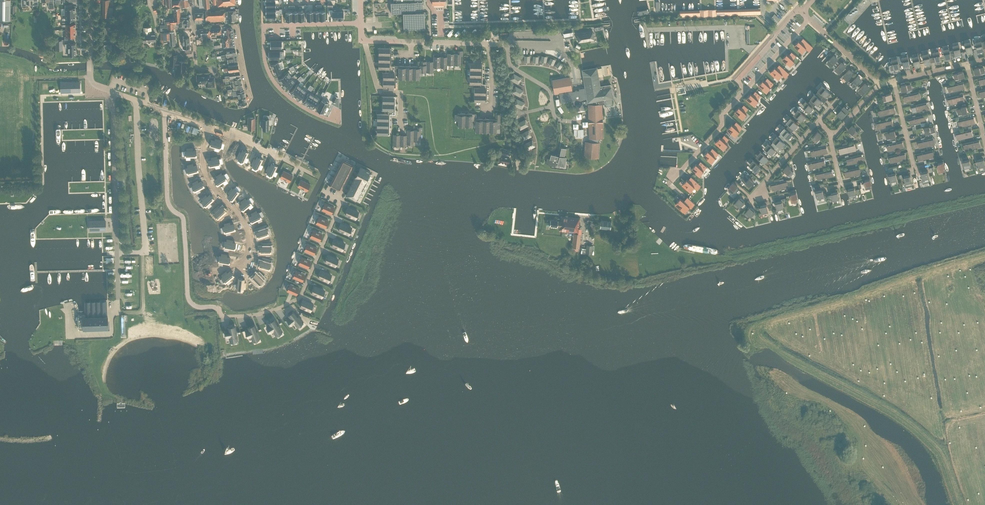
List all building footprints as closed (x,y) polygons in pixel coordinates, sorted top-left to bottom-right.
[(10,20),(11,0),(0,0),(0,20),(10,20)] [(49,9),(54,8),(53,0),(41,0),(42,1),(48,1),(49,9)] [(425,28),(424,12),(423,12),(422,4),(424,4),(424,0),(422,0),(393,0),(393,3),(391,3),(391,14),(403,13),(403,29),(425,28)] [(65,14),(75,14),(75,8),(72,8),(72,5),(65,5),(65,14)] [(855,6),(844,17),(845,18),(845,17),(848,20),(858,9),(855,6)] [(680,16),(760,14),(760,8),(680,11),(680,16)] [(225,16),(224,13),(224,10),(220,10),(220,11),(210,11),(208,10),(205,10),(206,19),(203,19),(203,13),(194,13),(195,23),(206,23),(206,21),(225,20),(225,19),(225,16)] [(332,10),(329,10),(329,16),(332,16),(332,20),(338,19),(338,20),(343,19),(344,19),(343,12),(332,12),(332,10)] [(176,22),(178,22),(180,22),(180,18),(180,15),(177,15),(177,16),(174,17),(174,18),(167,19),(167,24),(174,24),(176,24),(176,22)] [(180,22),(178,22),(177,24),(177,27),(187,27),(189,26),(189,19),(187,19),(187,18),(180,18),(180,22)] [(103,39),(102,47),(113,48),(113,39),(111,39),(111,34),(109,34),(109,30),(109,23),(103,23),(103,30),(104,30),(104,36),(105,36),(105,39),(103,39)] [(147,41),(149,43),(152,41),(156,41),(155,33),(152,33),(151,27),(143,28),(144,32),(142,32),(143,42),(147,41)] [(225,38),(228,37),(233,37),(233,30),(230,27),(227,28),(227,30),(224,30),(224,33),(222,33),(222,36),(221,36),(221,38),(222,38),(225,38)] [(210,29),(210,37),(211,37),(211,39),(212,38),(212,37),(216,37),(216,34),(221,34),(221,28),(210,29)] [(198,29),(199,38),(210,37),(210,29),(198,29)] [(76,36),(75,30),(65,30),(65,36),(65,40),(73,39),(73,36),(76,36)] [(593,39),(593,37),(592,31),(576,34),(577,40),(578,39),(578,42),(593,39)] [(170,39),(170,45),(175,45),(174,32),(161,33),(161,40),(170,39)] [(180,41),(182,41),(183,48),(186,48),(186,50),(189,50),(189,48),(190,48),(189,38),(186,38),(186,35),(180,35),(180,41)] [(799,40),(794,46),(799,50),(801,49),(803,51),(806,48),(809,51),(813,47),(803,38),(800,42),(799,40)] [(975,42),(977,53),(979,52),(979,54),(984,53),(983,51),(984,51),(981,40),(975,42)] [(968,54),(973,53),(973,52),(971,41),(964,42),(965,47),(966,47),(967,53),(968,53),(968,54)] [(76,44),(65,44),(65,48),(68,48),(68,56),(76,55),(76,44)] [(955,50),(950,51),(951,56),(956,55),(957,57),(961,56),(959,45),(954,46),(955,50)] [(950,51),(949,48),(943,49),(944,54),(945,60),(946,60),(947,61),(952,60),(951,59),(952,59),(951,56),(950,51)] [(217,58),(221,58),(236,55),(235,50),(225,51),(226,55),(217,56),(217,58)] [(930,58),(931,63),(936,61),(937,64),(941,63),(941,61),(939,50),(933,52),(934,57),(930,58)] [(458,51),(458,54),(454,54),(454,65),(461,65),(461,56),(463,56),(463,51),(458,51)] [(787,54),(782,59),(788,64),(789,63),(791,65),(795,61),(793,59),(796,56),(792,52),(789,56),(787,54)] [(924,59),(925,65),(926,65),(926,66),(931,65),(931,63),(929,53),(922,54),(923,59),(924,59)] [(831,66),(832,67),(835,64),(834,63),(839,57),(836,54),(828,62),(832,65),(831,66)] [(178,62),(176,61),(176,55),(171,55),(170,65),(178,66),(177,72),(184,73),(185,62),(178,61),(178,62)] [(903,62),(904,68),(905,67),(905,69),(910,68),(910,66),(908,55),(901,57),(902,62),(903,62)] [(913,61),(915,67),(916,67),(916,68),(921,67),(920,66),(921,66),(918,55),(912,57),(913,61)] [(893,65),(889,66),(890,71),(895,70),(895,71),(900,70),(900,69),(900,68),(898,58),(891,59),(892,64),(893,65)] [(481,70),(481,62),(481,59),(476,59),(476,60),(473,60),(473,63),(470,63),(470,70),(481,70)] [(836,69),(840,72),(847,64),(844,61),(836,69)] [(278,62),(271,65),(273,69),(272,69),(273,71),(275,75),(282,72),(278,62)] [(229,70),(229,72),(239,70),(238,63),(228,65),(228,68),(224,69),(224,71),(229,70)] [(775,67),(770,72),(776,77),(777,76),(779,78),(782,75),(786,78),(787,76),(789,74),(779,65),(776,68),(775,67)] [(611,104),(611,103),(612,102),(611,98),(612,98),(610,85),(599,86),(596,68),(582,70),(585,88),(579,89),(579,90),(572,92),(569,77),(552,80),(554,94),(559,93),(561,103),(575,101),(576,104),(575,104),(576,107),(574,107),(575,112),(584,111),(584,105),(582,106),(582,103),(581,103),(581,100),(587,99),(588,102),(592,101),(593,105),(588,105),(589,138),(590,138),(590,142),(585,142),(584,157),(598,158),(599,143),(598,143),(598,138),(603,138),(602,104),(601,104),(605,103),(605,104),(606,105),(608,106),(609,106),(610,105),(611,104)] [(848,79),(849,79),(853,75),(852,75),(855,71),(851,68),(844,76),(848,80),(848,79)] [(239,71),(239,70),(229,72),(230,75),(225,76),(225,78),(228,78),(230,78),(230,77),(240,76),(239,71)] [(962,78),(962,77),(964,76),(963,71),(958,72),(958,73),(954,74),(955,79),(962,78)] [(288,72),(278,79),(282,84),(292,77),(288,72)] [(202,83),(206,83),(206,87),(214,87),(214,77),(210,77),(210,74),(196,75),(197,84),(198,84),(199,84),(201,84),(202,83)] [(859,75),(856,78),(853,75),(849,79),(853,82),(852,83),(855,86),(863,78),(859,75)] [(292,77),(282,84),(286,89),(294,82),(291,78),(292,77)] [(763,80),(758,86),(764,91),(765,89),(767,92),(774,84),(768,78),(765,82),(763,80)] [(395,87),(396,79),(382,79),(382,86),(388,86),(388,90),(394,90),(394,87),(395,87)] [(61,93),(80,92),(79,82),(61,82),(61,93)] [(871,85),(867,82),(860,90),(863,93),(871,85)] [(963,82),(964,82),(961,83),(958,83),(947,86),(948,86),(949,91),(953,91),(964,88),(963,82)] [(298,83),(290,93),(294,96),(302,87),(298,83)] [(819,90),(820,91),(816,95),(820,99),(824,94),(828,97),(831,94),(822,86),(819,90)] [(302,87),(294,96),(299,100),(306,92),(302,88),(302,87)] [(309,92),(303,102),(308,106),(314,95),(309,92)] [(751,94),(746,99),(752,104),(753,102),(755,104),(759,100),(758,100),(761,96),(755,92),(753,95),(751,94)] [(919,92),(910,94),(907,95),(903,96),(905,101),(916,99),(920,98),(919,92)] [(890,100),(890,98),(892,98),(891,93),(886,94),(886,95),(882,96),(883,101),(890,100)] [(953,103),(964,100),(963,95),(963,94),(960,95),(947,98),(948,98),(949,104),(953,103)] [(314,95),(308,106),(313,109),(320,98),(314,95)] [(817,103),(820,106),(823,102),(815,95),(812,98),(813,99),(808,104),(813,107),(817,103)] [(239,108),(243,107),(242,105),(247,103),(245,97),(239,99),(240,105),(238,105),(239,108)] [(322,98),(316,110),(323,114),(325,111),(327,112),(329,108),(326,107),(329,102),(322,98)] [(811,113),(814,109),(806,102),(803,105),(811,113)] [(911,106),(912,112),(923,109),(927,108),(926,103),(927,103),(927,102),(914,105),(911,106),(910,106),(911,106)] [(739,107),(734,112),(738,115),(740,117),(740,116),(742,117),(744,114),(745,115),(747,114),(745,112),(748,109),(744,105),(742,107),(741,108),(739,107)] [(840,119),(848,111),(844,107),(842,110),(842,109),(839,106),(836,110),(838,112),(839,113),(837,116),(840,119)] [(884,114),(895,112),(894,106),(889,107),(886,108),(878,110),(879,110),(880,115),(884,114)] [(965,113),(965,112),(967,111),(966,106),(961,107),(961,108),(957,109),(958,115),(965,113)] [(804,121),(807,118),(798,110),(795,114),(804,121)] [(454,120),(458,120),(458,127),(465,127),(465,113),(457,113),(457,115),(455,115),(454,120)] [(500,121),(500,114),(495,114),(495,121),(490,121),(489,132),(497,132),(497,133),(500,133),(500,121)] [(909,119),(910,125),(921,122),(925,121),(924,116),(925,115),(916,117),(915,117),(912,118),(908,119),(909,119)] [(973,117),(974,117),(969,118),(965,119),(957,120),(957,121),(958,120),(960,126),(964,125),(975,123),(973,117)] [(788,122),(789,124),(785,129),(788,132),(791,134),(795,129),(796,130),(799,126),(791,119),(788,122)] [(892,119),(888,119),(875,122),(876,123),(876,122),(878,128),(882,127),(893,125),(892,119)] [(732,124),(727,129),(732,134),(734,133),(736,135),(738,132),(738,133),(742,128),(736,122),(735,123),(734,125),(733,125),(732,124)] [(186,127),(175,123),(174,123),(175,123),(173,128),(172,128),(184,133),(186,127)] [(858,132),(855,130),(856,129),(852,125),(848,129),(850,131),(849,132),(854,137),(858,132)] [(417,127),(417,130),(414,130),(413,141),(421,142),(421,132),(422,132),(422,127),(417,127)] [(785,129),(782,132),(777,137),(781,140),(783,142),(787,137),(790,140),(793,136),(791,134),(788,132),(785,129)] [(961,138),(973,136),(971,130),(972,130),(972,129),(955,133),(956,133),(957,139),(961,138)] [(886,133),(887,139),(894,137),(893,136),(896,136),(894,130),(891,131),(889,132),(890,133),(886,133)] [(816,143),(821,137),(820,137),(821,135),(817,131),(814,135),(815,136),(812,139),(816,143)] [(720,137),(716,143),(721,148),(722,146),(724,148),(728,144),(726,143),(729,139),(725,135),(722,139),(720,137)] [(783,148),(786,145),(783,142),(781,140),(777,137),(774,141),(775,141),(771,146),(777,151),(781,147),(783,148)] [(933,138),(934,138),(925,140),(921,141),(917,142),(919,147),(930,145),(934,144),(933,138)] [(211,140),(210,146),(215,147),(215,149),(219,150),(219,148),(220,148),(221,142),(220,142),(220,140),(215,139),(214,141),(211,140)] [(979,140),(963,144),(964,144),(965,149),(969,148),(969,149),(980,146),(979,140)] [(892,149),(903,147),(902,141),(896,142),(893,143),(886,145),(887,145),(888,150),(892,149)] [(774,155),(777,152),(768,144),(765,148),(774,155)] [(838,148),(840,153),(855,150),(854,144),(855,144),(854,144),(847,145),(843,146),(838,148)] [(810,150),(811,150),(812,156),(828,152),(826,146),(827,146),(810,150)] [(555,165),(564,167),(566,157),(564,157),(566,148),(561,147),(559,156),(551,154),(549,159),(547,158),(546,163),(548,163),(548,165),(555,166),(555,165)] [(187,150),(185,150),(185,157),(186,157),(186,159),(190,158),(190,156),(196,156),(196,150),(192,150),(192,148),(187,148),(187,150)] [(708,151),(703,156),(709,161),(710,159),(712,161),(714,159),(719,154),(712,148),(711,150),(710,152),(710,151),(709,152),(708,151)] [(239,152),(237,157),(239,158),(238,159),(244,162),(244,161),(246,162),(247,158),(246,157),(248,152),(243,150),(241,153),(239,152)] [(917,154),(918,160),(929,157),(933,156),(932,151),(933,150),(916,154),(917,154)] [(510,155),(510,152),(503,151),(501,162),(508,163),(509,158),(510,155)] [(905,153),(905,152),(889,156),(889,157),(890,156),(891,162),(895,161),(906,159),(905,153)] [(766,164),(769,160),(761,153),(758,156),(766,164)] [(863,160),(861,155),(862,154),(846,158),(847,164),(863,160)] [(254,159),(251,164),(253,165),(253,166),(258,169),(258,168),(260,169),(262,165),(260,164),(263,159),(257,156),(256,160),(254,159)] [(212,160),(208,160),(209,166),(215,165),(216,167),(220,166),(219,164),(220,164),(219,158),(217,159),(217,157),(211,158),(212,160)] [(353,165),(343,159),(340,164),(351,169),(353,165)] [(824,159),(821,160),(808,163),(809,163),(810,168),(825,165),(824,159)] [(759,172),(762,169),(753,161),(750,165),(759,172)] [(696,164),(691,169),(697,174),(698,173),(700,175),(702,172),(707,167),(701,162),(699,163),(698,165),(696,164)] [(268,166),(266,171),(268,171),(267,173),(273,175),(275,176),(276,172),(275,171),(277,166),(272,163),(270,166),(268,166)] [(188,167),(186,168),(188,174),(188,173),(189,175),(193,174),(192,172),(198,171),(196,165),(193,166),(193,164),(187,165),(188,167)] [(351,169),(340,164),(338,168),(349,173),(351,169)] [(783,169),(785,171),(784,172),(790,177),(793,172),(790,170),(791,169),(787,165),(783,169)] [(860,167),(843,171),(844,171),(845,177),(860,173),(859,168),(860,167)] [(347,178),(349,173),(338,168),(336,172),(347,178)] [(371,173),(360,168),(358,172),(369,178),(371,173)] [(833,175),(832,170),(832,169),(816,173),(818,179),(833,175)] [(285,180),(289,182),(293,175),(283,171),(280,177),(281,178),(280,178),(281,179),(283,181),(284,180),(285,180)] [(334,177),(345,182),(347,178),(336,172),(334,177)] [(367,182),(369,178),(358,172),(355,177),(367,182)] [(217,178),(215,180),(218,185),(223,182),(224,184),(227,181),(226,180),(227,179),(223,174),(222,175),(221,173),(216,176),(217,178)] [(895,174),(895,173),(889,174),(889,175),(890,181),(891,181),(892,184),(897,182),(896,179),(897,179),(895,174)] [(749,178),(748,179),(745,176),(742,180),(747,185),(748,184),(750,185),(753,182),(749,178)] [(345,182),(334,177),(331,181),(342,186),(345,182)] [(364,187),(367,182),(355,177),(353,181),(364,187)] [(687,179),(682,185),(687,189),(689,188),(691,190),(694,187),(697,190),(701,186),(691,177),(690,179),(688,180),(687,179)] [(310,184),(301,180),(297,186),(302,189),(302,190),(305,192),(306,191),(307,191),(310,184)] [(786,181),(787,181),(787,180),(770,184),(771,184),(772,190),(783,187),(787,186),(786,181)] [(193,185),(192,186),(195,191),(196,193),(200,191),(199,189),(204,186),(201,181),(198,182),(197,181),(192,183),(193,185)] [(342,186),(331,181),(329,185),(340,191),(342,186)] [(362,191),(364,187),(353,181),(351,186),(362,191)] [(753,190),(757,184),(754,181),(749,186),(753,190)] [(737,185),(733,182),(730,186),(731,187),(728,190),(732,193),(737,188),(736,187),(737,185)] [(362,191),(351,186),(349,190),(360,196),(362,191)] [(230,193),(228,196),(233,200),(239,192),(234,188),(233,189),(232,188),(228,192),(230,193)] [(358,200),(360,196),(349,190),(347,194),(358,200)] [(822,191),(822,190),(816,191),(816,192),(817,198),(818,198),(818,200),(824,199),(823,196),(824,196),(822,191)] [(206,195),(202,199),(203,200),(202,201),(206,206),(207,205),(208,207),(211,204),(210,203),(214,199),(210,194),(207,197),(206,195)] [(676,203),(675,204),(677,205),(681,209),(683,212),(685,210),(685,211),(688,208),(689,207),(691,208),(695,204),(687,197),(685,200),(685,201),(684,202),(680,198),(676,203)] [(740,197),(739,198),(735,202),(736,203),(734,205),(738,208),(740,206),(740,207),(741,206),(743,203),(744,203),(744,202),(745,201),(740,197)] [(242,203),(239,206),(243,210),(248,207),(249,208),(252,205),(251,204),(247,199),(247,200),(245,198),(241,202),(242,203)] [(785,202),(785,200),(781,201),(776,202),(776,203),(775,203),(777,209),(778,211),(783,210),(783,207),(783,206),(786,206),(785,202)] [(322,209),(322,210),(331,214),(334,207),(325,203),(324,204),(323,204),(321,208),(321,209),(322,209)] [(766,205),(766,204),(760,206),(760,207),(761,212),(762,212),(763,215),(768,214),(767,211),(768,211),(767,205),(766,205)] [(218,207),(214,211),(215,213),(214,214),(218,218),(219,218),(220,219),(223,217),(222,215),(226,211),(222,207),(220,209),(218,207)] [(357,212),(358,212),(348,207),(345,214),(355,219),(355,218),(355,217),(357,218),(359,214),(357,213),(357,212)] [(755,212),(754,211),(755,211),(751,207),(750,208),(750,207),(746,212),(744,214),(748,218),(750,216),(751,216),(755,212)] [(252,215),(249,217),(252,222),(257,220),(258,222),(262,220),(261,218),(258,212),(257,213),(256,211),(251,214),(252,215)] [(316,222),(316,223),(325,227),(328,221),(319,216),(318,217),(317,218),(315,221),(316,222)] [(581,234),(581,229),(578,229),(580,218),(561,216),(560,221),(558,220),(547,219),(546,225),(557,227),(557,226),(560,227),(559,231),(574,232),(572,248),(579,249),(581,234)] [(600,228),(610,229),(611,222),(601,220),(600,228)] [(105,231),(105,221),(89,221),(90,231),(105,231)] [(225,226),(223,226),(225,232),(226,234),(230,233),(229,231),(235,230),(234,224),(230,225),(230,223),(224,224),(225,226)] [(351,228),(351,227),(341,223),(338,230),(348,234),(348,233),(351,234),(352,230),(350,229),(351,228)] [(260,231),(256,232),(258,237),(264,236),(264,238),(268,236),(268,234),(266,228),(265,229),(264,227),(259,229),(260,231)] [(313,230),(313,231),(312,231),(311,231),(309,235),(310,236),(310,237),(319,241),(322,234),(313,230)] [(344,243),(344,244),(344,243),(334,239),(331,246),(341,250),(342,248),(344,249),(345,246),(343,245),(344,243)] [(225,241),(224,247),(224,249),(228,250),(228,248),(234,249),(235,243),(232,242),(232,241),(227,240),(226,241),(225,241)] [(314,254),(317,248),(307,243),(307,244),(306,244),(305,245),(304,248),(304,249),(305,249),(304,250),(314,254)] [(263,246),(260,246),(260,252),(266,252),(266,255),(270,255),(270,252),(270,246),(269,246),(269,244),(263,244),(263,246)] [(220,255),(218,261),(219,262),(219,264),(223,264),(223,262),(229,263),(230,257),(226,257),(227,255),(221,254),(221,256),(220,255)] [(337,259),(337,260),(337,259),(328,255),(324,262),(334,266),(335,264),(337,265),(339,262),(336,261),(337,259)] [(308,268),(311,261),(301,257),(301,258),(300,258),(299,258),(298,262),(298,263),(299,263),(298,264),(308,268)] [(260,261),(258,266),(264,268),(264,270),(268,271),(268,269),(269,269),(270,263),(269,263),(269,261),(264,260),(263,261),(260,261)] [(302,282),(305,275),(295,270),(295,271),(294,271),(293,272),(292,275),(292,276),(293,276),(292,277),(302,282)] [(330,275),(331,275),(321,270),(318,277),(328,282),(328,281),(328,280),(330,281),(332,277),(330,276),(330,275)] [(226,272),(222,275),(223,276),(222,277),(226,282),(227,283),(231,281),(229,279),(234,276),(230,271),(227,273),(226,272)] [(256,273),(251,277),(255,281),(254,283),(257,286),(258,284),(259,285),(263,280),(262,279),(263,278),(259,274),(258,275),(256,273)] [(236,284),(235,288),(237,288),(237,289),(243,289),(243,288),(245,288),(246,283),(244,282),(244,279),(238,278),(238,284),(236,284)] [(289,285),(288,285),(286,289),(286,290),(287,290),(287,291),(296,295),(299,288),(290,284),(289,285)] [(324,290),(314,286),(311,293),(321,297),(321,296),(323,296),(325,293),(323,292),(323,291),(324,291),(324,290)] [(312,304),(313,304),(303,300),(300,307),(310,311),(309,310),(310,309),(312,310),(314,306),(312,306),(312,304)] [(107,316),(106,301),(99,301),(100,316),(85,317),(85,315),(78,315),(78,329),(108,328),(108,316),(107,316)] [(301,321),(292,311),(287,315),(287,316),(285,318),(290,324),(292,322),(295,325),(296,325),(297,326),(301,323),(300,321),(301,321)] [(280,330),(273,319),(267,323),(268,324),(265,325),(269,332),(271,330),(274,334),(275,333),(276,335),(280,333),(279,331),(280,330)] [(235,337),(236,336),(234,324),(226,325),(226,326),(224,326),(225,334),(228,334),(228,338),(230,337),(230,340),(235,339),(235,337)] [(258,337),(254,324),(246,327),(247,328),(244,329),(247,336),(249,335),(251,339),(252,339),(253,341),(258,339),(257,337),(258,337)]
